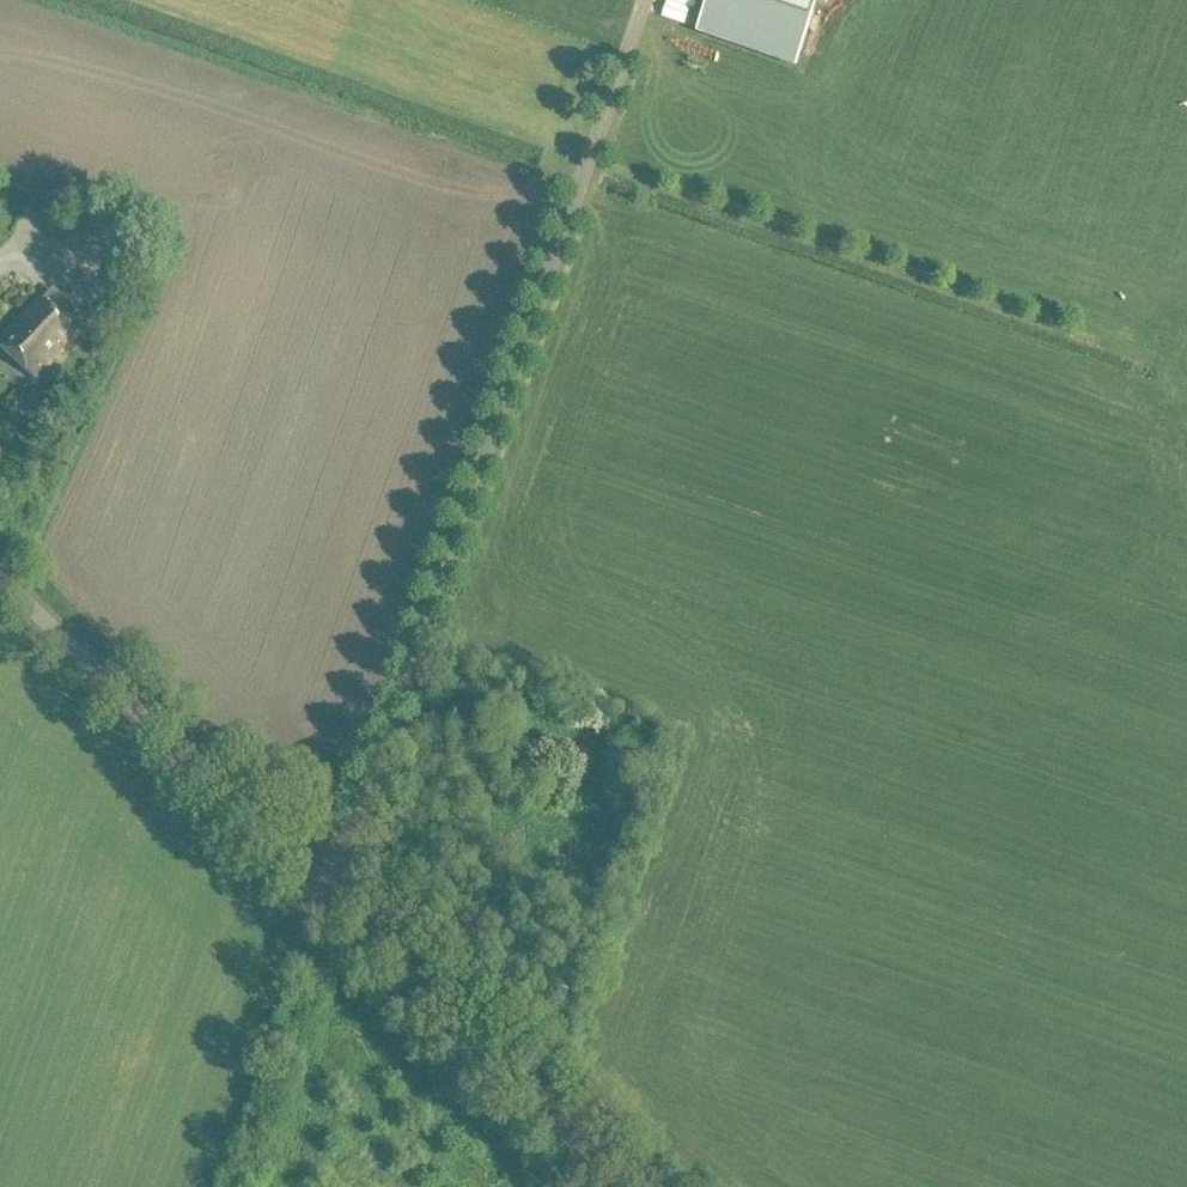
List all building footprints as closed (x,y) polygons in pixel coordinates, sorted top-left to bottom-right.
[(793,71),(818,0),(707,0),(695,36),(793,71)] [(40,303),(0,346),(0,349),(37,383),(78,338),(40,303)]
